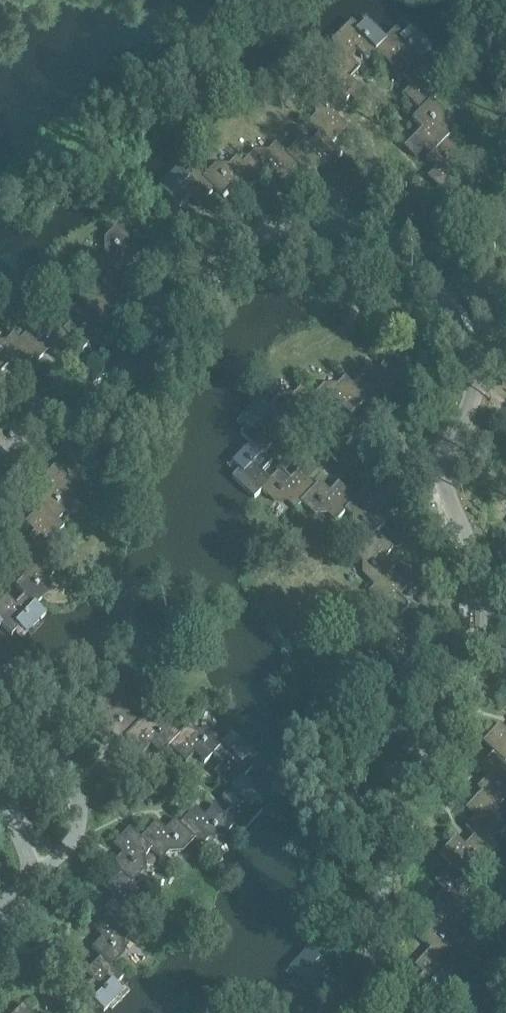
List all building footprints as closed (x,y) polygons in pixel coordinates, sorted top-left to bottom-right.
[(353,21),(332,43),(340,51),(340,50),(350,59),(351,59),(362,47),(368,53),(365,57),(369,61),(377,52),(387,40),(375,29),(361,29),(353,21)] [(387,40),(377,52),(394,68),(406,55),(412,61),(409,65),(412,68),(423,57),(424,57),(432,49),(419,37),(405,37),(397,29),(387,40)] [(328,77),(321,84),(328,91),(328,90),(344,105),(344,104),(351,98),(360,107),(370,97),(360,88),(347,76),(353,69),(357,73),(361,69),(351,59),(350,59),(340,50),(340,51),(328,63),(328,77)] [(412,68),(403,77),(407,81),(411,77),(417,83),(405,95),(422,111),(422,112),(433,101),(444,90),(436,83),(436,69),(424,57),(423,57),(412,68)] [(316,117),(309,124),(320,135),(321,134),(331,145),(332,144),(348,128),(335,116),(341,109),(345,113),(349,109),(344,104),(344,105),(328,90),(328,91),(316,103),(316,117)] [(415,139),(406,149),(416,158),(425,149),(432,155),(432,156),(447,140),(454,134),(446,127),(446,113),(433,101),(422,112),(422,111),(413,120),(417,124),(421,121),(427,127),(415,139)] [(288,154),(288,155),(299,165),(298,165),(307,174),(311,170),(307,166),(313,160),(326,172),(343,155),(332,144),(331,145),(321,134),(320,135),(314,142),(300,142),(288,154)] [(432,155),(427,160),(431,164),(435,160),(441,166),(429,179),(447,195),(468,173),(460,166),(460,152),(447,140),(432,156),(432,155)] [(244,164),(259,179),(259,180),(263,184),(267,180),(264,176),(270,170),(282,182),(298,165),(299,165),(288,155),(288,154),(277,144),(270,151),(256,152),(244,164)] [(205,178),(205,179),(216,189),(215,189),(224,198),(228,194),(225,191),(230,184),(243,196),(259,180),(259,179),(244,164),(238,158),(231,166),(217,166),(205,178)] [(172,176),(160,189),(180,208),(184,204),(181,200),(187,194),(199,206),(215,189),(216,189),(205,179),(205,178),(194,168),(186,176),(172,176)] [(104,253),(97,261),(103,267),(104,267),(119,282),(120,281),(136,265),(123,253),(129,246),(133,250),(137,246),(116,227),(104,240),(104,253)] [(92,293),(85,301),(95,311),(96,311),(107,322),(107,321),(123,304),(111,292),(117,286),(120,290),(124,286),(120,281),(119,282),(104,267),(103,267),(92,279),(92,293)] [(63,331),(74,342),(83,351),(87,347),(83,343),(89,337),(101,349),(118,331),(107,321),(107,322),(96,311),(95,311),(89,318),(75,318),(63,331)] [(20,340),(19,341),(35,356),(34,356),(39,360),(43,356),(39,353),(45,347),(58,359),(74,342),(63,331),(52,320),(45,328),(31,328),(20,340)] [(353,384),(352,385),(368,399),(368,400),(372,404),(376,400),(372,397),(378,391),(391,403),(408,385),(386,364),(378,372),(364,372),(353,384)] [(313,398),(313,399),(324,409),(324,410),(333,418),(337,414),(333,411),(336,408),(339,405),(343,408),(352,417),(360,408),(368,400),(368,399),(352,385),(353,384),(346,378),(339,386),(325,386),(313,398)] [(269,408),(280,419),(289,428),(293,424),(289,420),(295,414),(308,426),(324,410),(324,409),(313,399),(313,398),(302,388),(295,395),(281,395),(269,408)] [(249,426),(241,434),(252,444),(263,454),(264,454),(280,437),(267,425),(273,419),(277,423),(280,419),(269,408),(260,399),(252,408),(248,412),(249,426)] [(241,470),(233,478),(247,491),(255,499),(262,491),(272,481),(271,481),(259,469),(265,463),(269,467),(273,463),(264,454),(263,454),(252,444),(240,456),(241,470)] [(272,481),(262,491),(275,503),(288,503),(296,510),(302,504),(302,503),(317,488),(316,487),(310,481),(319,471),(309,462),(300,471),(288,484),(281,478),(285,474),(281,470),(271,481),(272,481)] [(40,499),(36,503),(41,508),(41,507),(57,522),(69,510),(69,496),(76,488),(54,467),(37,484),(50,497),(44,503),(40,499)] [(317,488),(302,503),(302,504),(315,515),(328,515),(336,522),(346,511),(357,500),(356,499),(340,483),(328,496),(321,490),(325,486),(321,483),(316,487),(317,488)] [(357,500),(346,511),(353,518),(354,532),(366,543),(366,544),(377,533),(386,524),(382,520),(378,524),(372,518),(384,505),(367,489),(356,499),(357,500)] [(28,539),(24,543),(33,552),(33,551),(44,562),(45,561),(56,549),(56,535),(63,528),(57,522),(41,507),(41,508),(25,524),(37,536),(31,543),(28,539)] [(366,543),(355,554),(363,562),(363,575),(376,587),(376,588),(391,572),(392,572),(396,568),(392,564),(388,568),(382,562),(394,549),(377,533),(366,544),(366,543)] [(20,583),(16,587),(25,596),(25,595),(36,606),(36,605),(48,593),(48,579),(55,572),(45,561),(44,562),(33,551),(33,552),(17,568),(29,580),(23,586),(20,583)] [(376,587),(370,594),(377,601),(377,615),(390,626),(390,627),(401,616),(410,607),(406,603),(402,607),(396,601),(408,588),(417,579),(407,569),(398,579),(392,572),(391,572),(376,588),(376,587)] [(1,624),(12,635),(20,627),(34,627),(46,614),(36,605),(36,606),(25,595),(25,596),(22,599),(25,603),(19,609),(7,597),(0,604),(0,623),(1,624)] [(139,723),(126,711),(112,711),(105,704),(84,726),(101,743),(113,730),(119,736),(116,740),(120,744),(124,739),(139,723)] [(145,716),(139,723),(124,739),(141,755),(153,742),(159,748),(156,752),(160,756),(169,747),(168,746),(179,735),(178,735),(166,723),(152,723),(145,716)] [(189,724),(178,735),(179,735),(168,746),(169,747),(185,763),(197,750),(204,756),(200,760),(204,764),(213,755),(212,754),(223,743),(210,731),(197,731),(189,724)] [(484,743),(495,753),(495,752),(505,763),(505,730),(501,725),(484,743)] [(214,773),(230,789),(231,789),(241,778),(242,779),(253,768),(244,760),(244,749),(244,746),(231,734),(223,743),(212,754),(213,755),(216,758),(219,754),(226,760),(214,773)] [(478,788),(483,793),(483,792),(499,807),(505,800),(505,763),(495,752),(495,753),(479,770),(492,782),(486,788),(482,784),(478,788)] [(254,790),(242,779),(241,778),(231,789),(230,789),(222,798),(226,802),(229,798),(235,804),(224,816),(234,826),(233,826),(239,832),(241,834),(262,811),(254,804),(254,790)] [(470,824),(466,828),(475,837),(486,847),(487,847),(499,834),(498,820),(505,813),(499,807),(483,792),(483,793),(467,809),(479,821),(473,828),(470,824)] [(222,838),(233,826),(234,826),(224,816),(214,806),(210,810),(214,814),(208,820),(195,808),(179,825),(195,840),(194,840),(201,846),(208,839),(222,838)] [(183,853),(194,840),(195,840),(179,825),(175,820),(171,824),(174,828),(169,834),(156,822),(140,839),(139,839),(151,850),(161,860),(169,853),(183,853)] [(139,839),(140,839),(129,828),(112,846),(125,858),(119,864),(115,861),(112,865),(120,873),(121,873),(132,884),(133,883),(144,871),(144,857),(151,850),(139,839)] [(457,838),(440,855),(451,866),(452,865),(463,876),(470,869),(483,868),(496,855),(487,847),(486,847),(475,837),(472,840),(476,844),(470,850),(457,838)] [(439,897),(435,902),(439,906),(439,905),(455,920),(456,920),(467,907),(467,894),(474,886),(463,876),(452,865),(451,866),(435,883),(448,895),(442,901),(439,897)] [(143,893),(133,883),(132,884),(121,873),(120,873),(104,890),(117,902),(111,908),(107,905),(103,909),(108,913),(109,913),(124,928),(125,927),(136,915),(136,901),(143,893)] [(0,884),(0,895),(17,887),(12,878),(0,884)] [(423,903),(414,913),(423,922),(436,934),(430,941),(426,937),(422,941),(431,950),(432,949),(443,960),(444,960),(455,947),(455,933),(462,926),(456,920),(455,920),(439,905),(439,906),(433,912),(423,903)] [(91,949),(100,957),(101,957),(112,968),(112,967),(124,955),(124,941),(131,933),(125,927),(124,928),(109,913),(108,913),(92,930),(105,942),(99,948),(95,945),(91,949)] [(419,982),(415,986),(435,1005),(447,992),(447,978),(454,970),(444,960),(443,960),(432,949),(431,950),(415,967),(428,979),(422,985),(419,982)] [(298,976),(290,984),(301,995),(302,994),(313,1005),(329,988),(317,976),(322,970),(326,973),(330,969),(310,950),(298,962),(298,976)] [(101,957),(100,957),(84,974),(97,986),(91,992),(87,989),(83,993),(99,1008),(104,1012),(116,999),(115,990),(115,986),(123,977),(112,967),(112,968),(101,957)] [(313,1005),(302,994),(301,995),(290,1007),(290,1012),(322,1012),(313,1005)]
